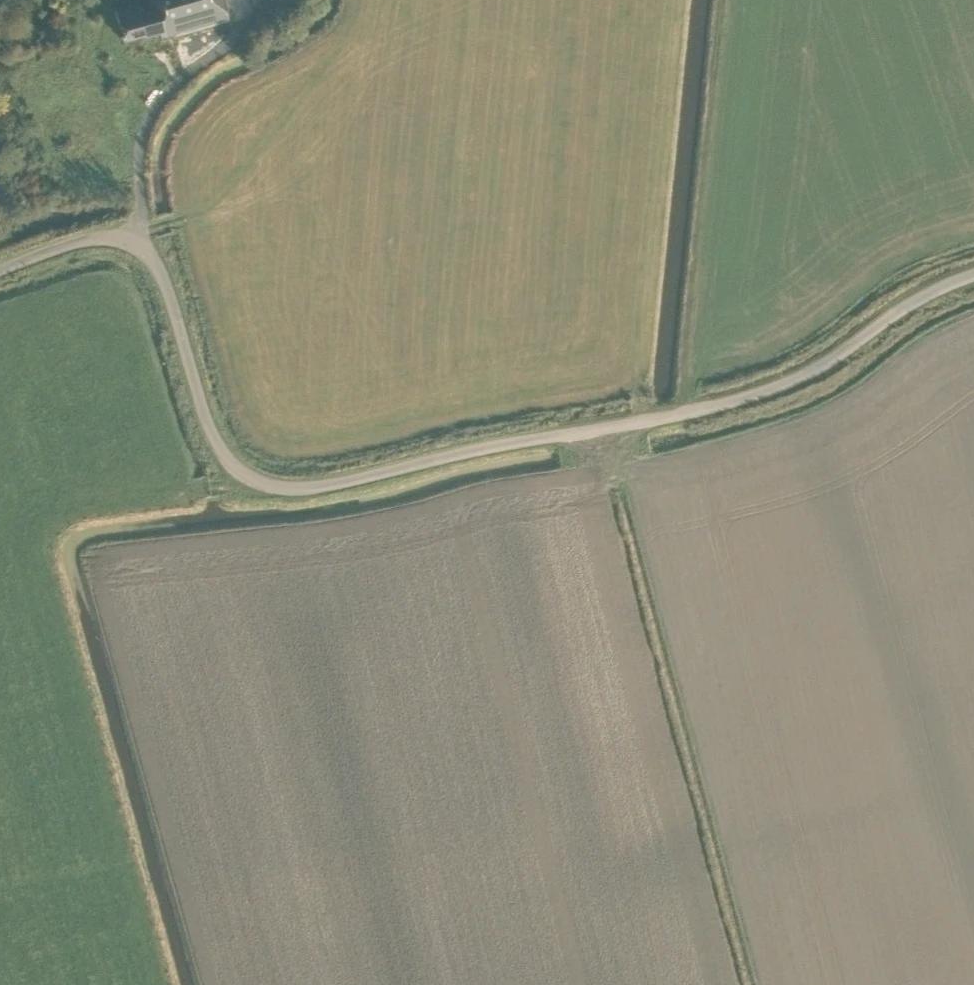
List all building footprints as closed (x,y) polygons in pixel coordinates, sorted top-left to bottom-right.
[(223,0),(145,0),(148,11),(140,13),(137,5),(115,11),(123,42),(146,36),(147,37),(161,33),(163,40),(229,22),(223,0)]
